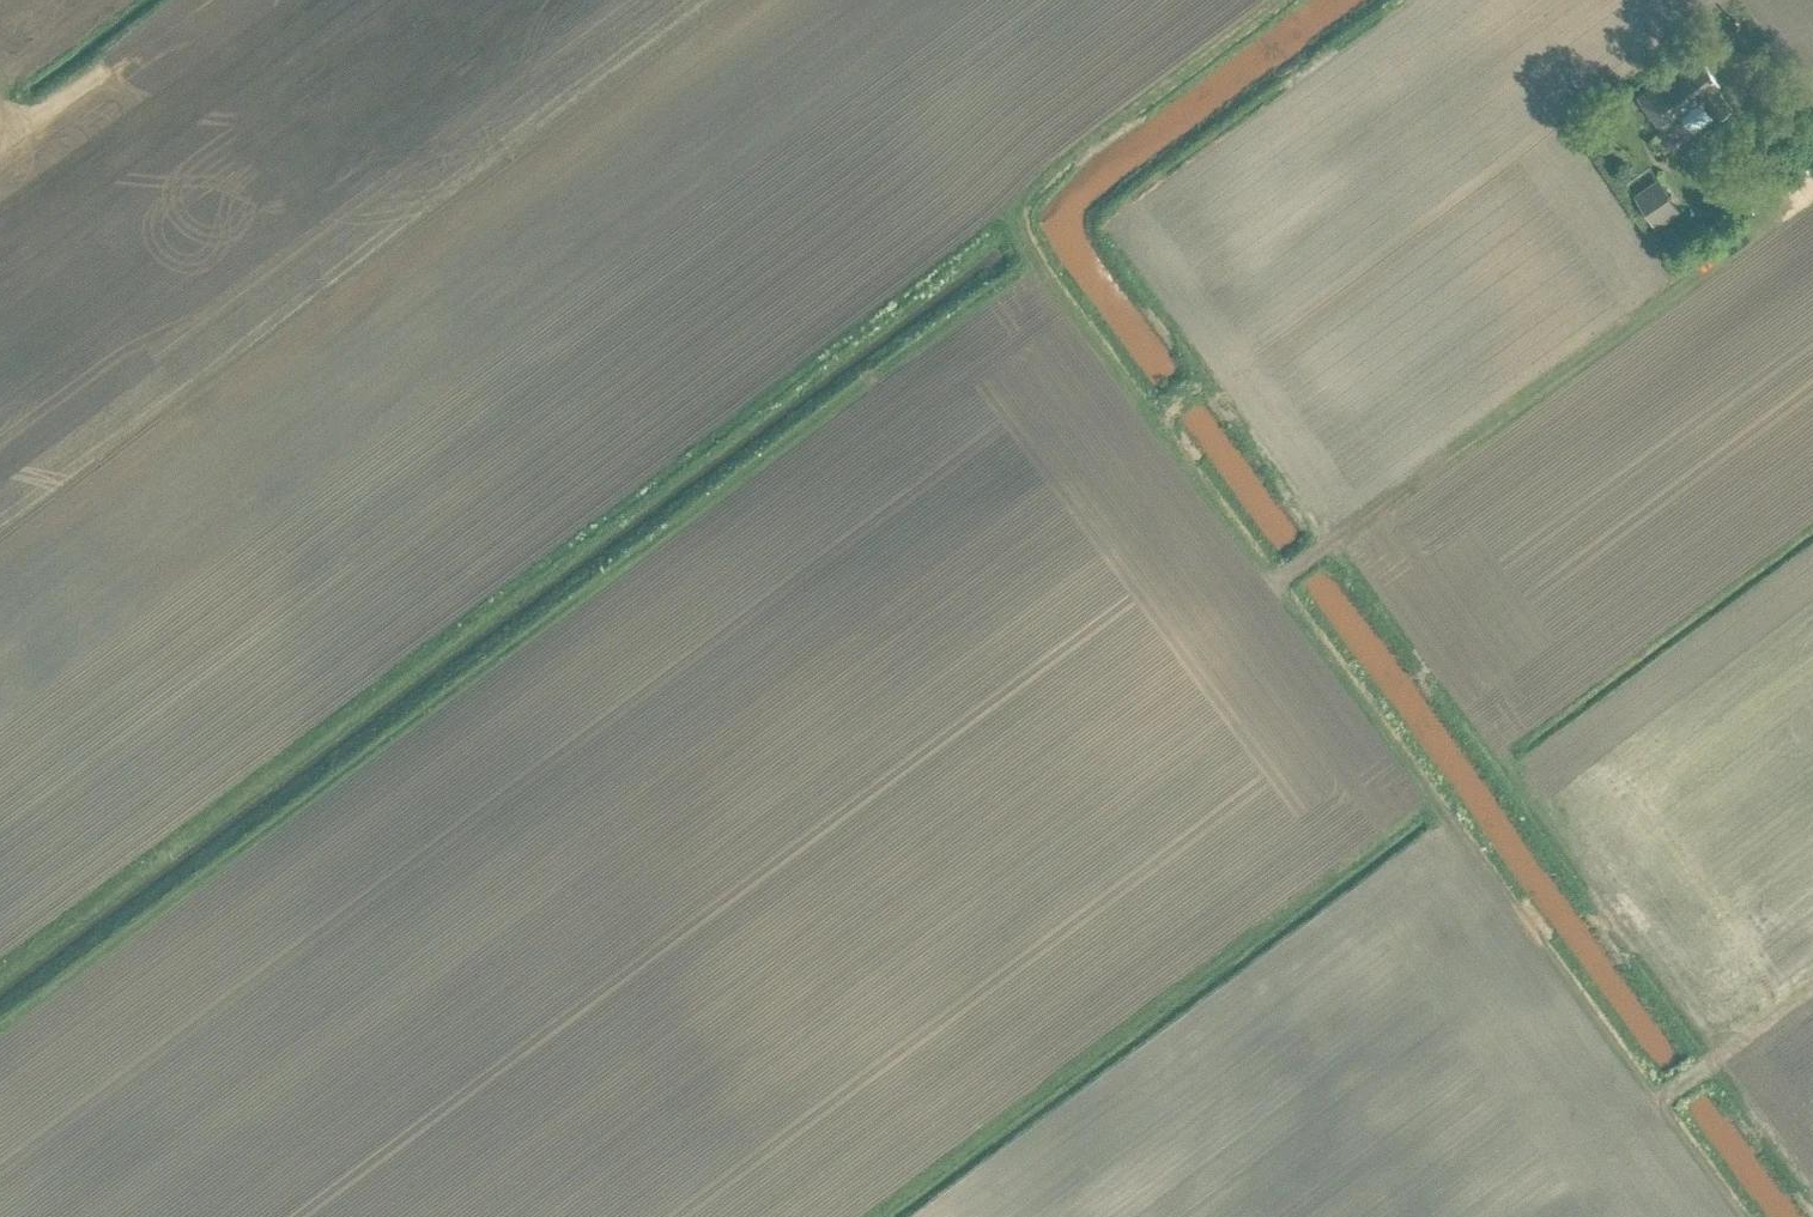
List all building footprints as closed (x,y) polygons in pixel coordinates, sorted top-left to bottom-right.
[(1715,88),(1720,84),(1698,55),(1673,74),(1672,73),(1637,99),(1664,135),(1676,126),(1678,129),(1686,123),(1693,133),(1713,118),(1711,116),(1714,114),(1718,119),(1731,110),(1715,88)] [(1658,177),(1634,193),(1657,227),(1681,211),(1658,177)]
